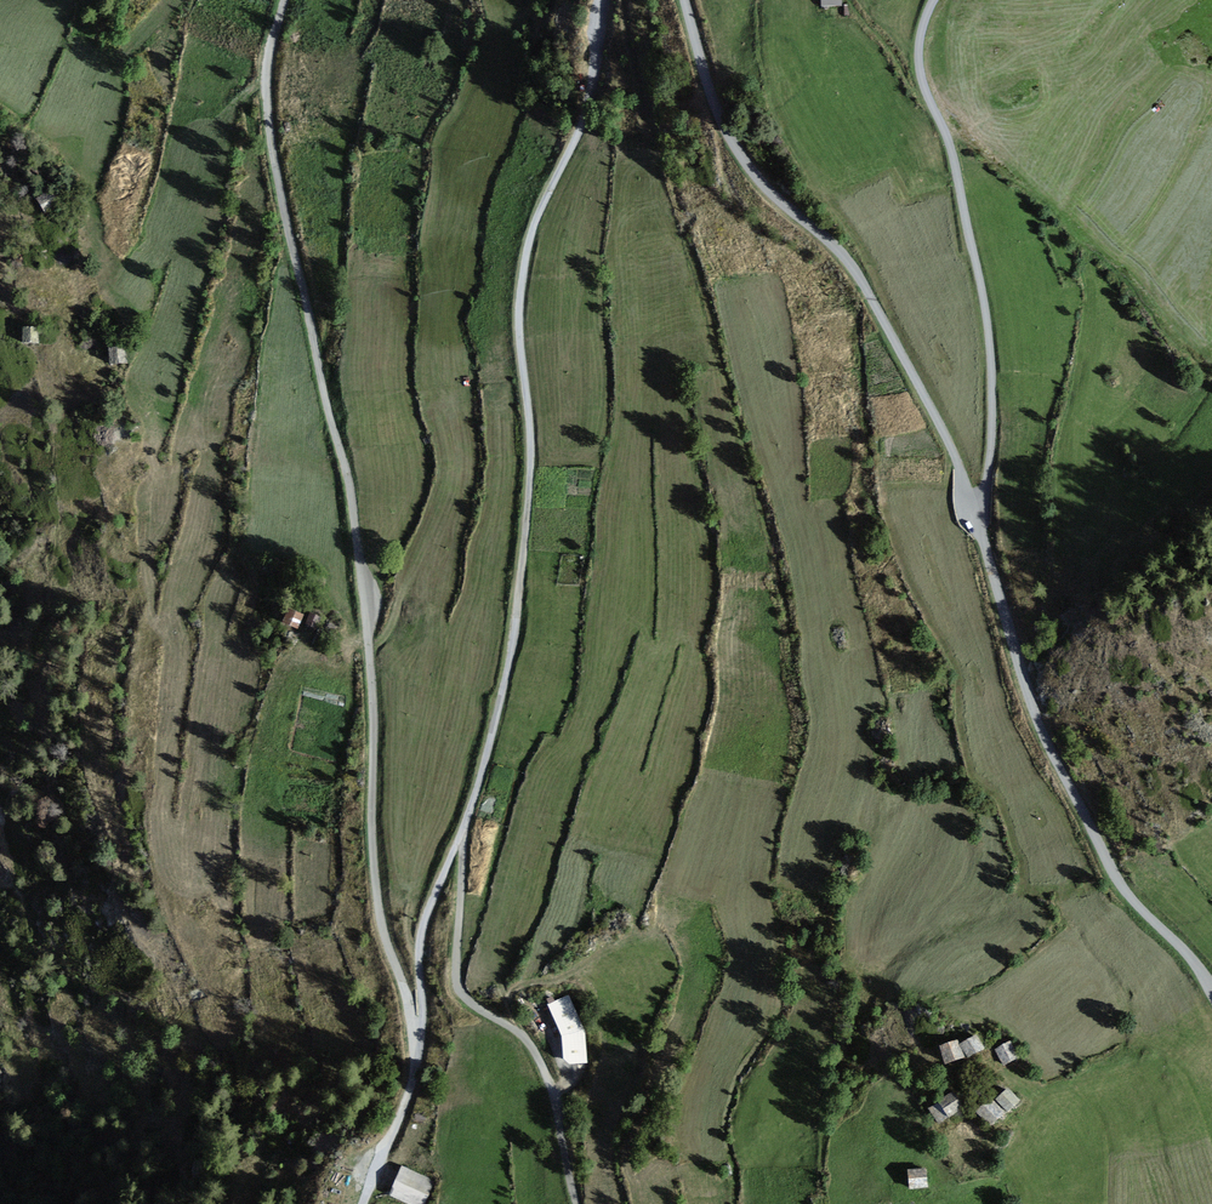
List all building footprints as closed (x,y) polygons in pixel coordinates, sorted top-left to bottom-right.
[(50,194),(36,201),(43,216),(57,209),(50,194)] [(40,329),(24,328),(22,345),(39,346),(40,329)] [(128,367),(127,350),(110,351),(112,368),(128,367)] [(303,615),(288,608),(281,624),(296,630),(303,615)] [(321,620),(312,616),(306,629),(316,633),(321,620)] [(584,1032),(568,1000),(548,1009),(562,1039),(565,1067),(588,1064),(584,1032)] [(976,1040),(962,1048),(970,1063),(985,1055),(976,1040)] [(944,1068),(961,1063),(956,1046),(939,1051),(944,1068)] [(1011,1046),(996,1054),(1005,1072),(1020,1064),(1011,1046)] [(1008,1094),(998,1104),(1010,1116),(1020,1106),(1008,1094)] [(940,1128),(963,1112),(953,1097),(930,1113),(940,1128)] [(979,1114),(991,1131),(1004,1121),(992,1104),(979,1114)] [(407,1166),(393,1198),(407,1203),(425,1203),(436,1178),(407,1166)] [(927,1188),(925,1170),(907,1172),(910,1190),(927,1188)]
